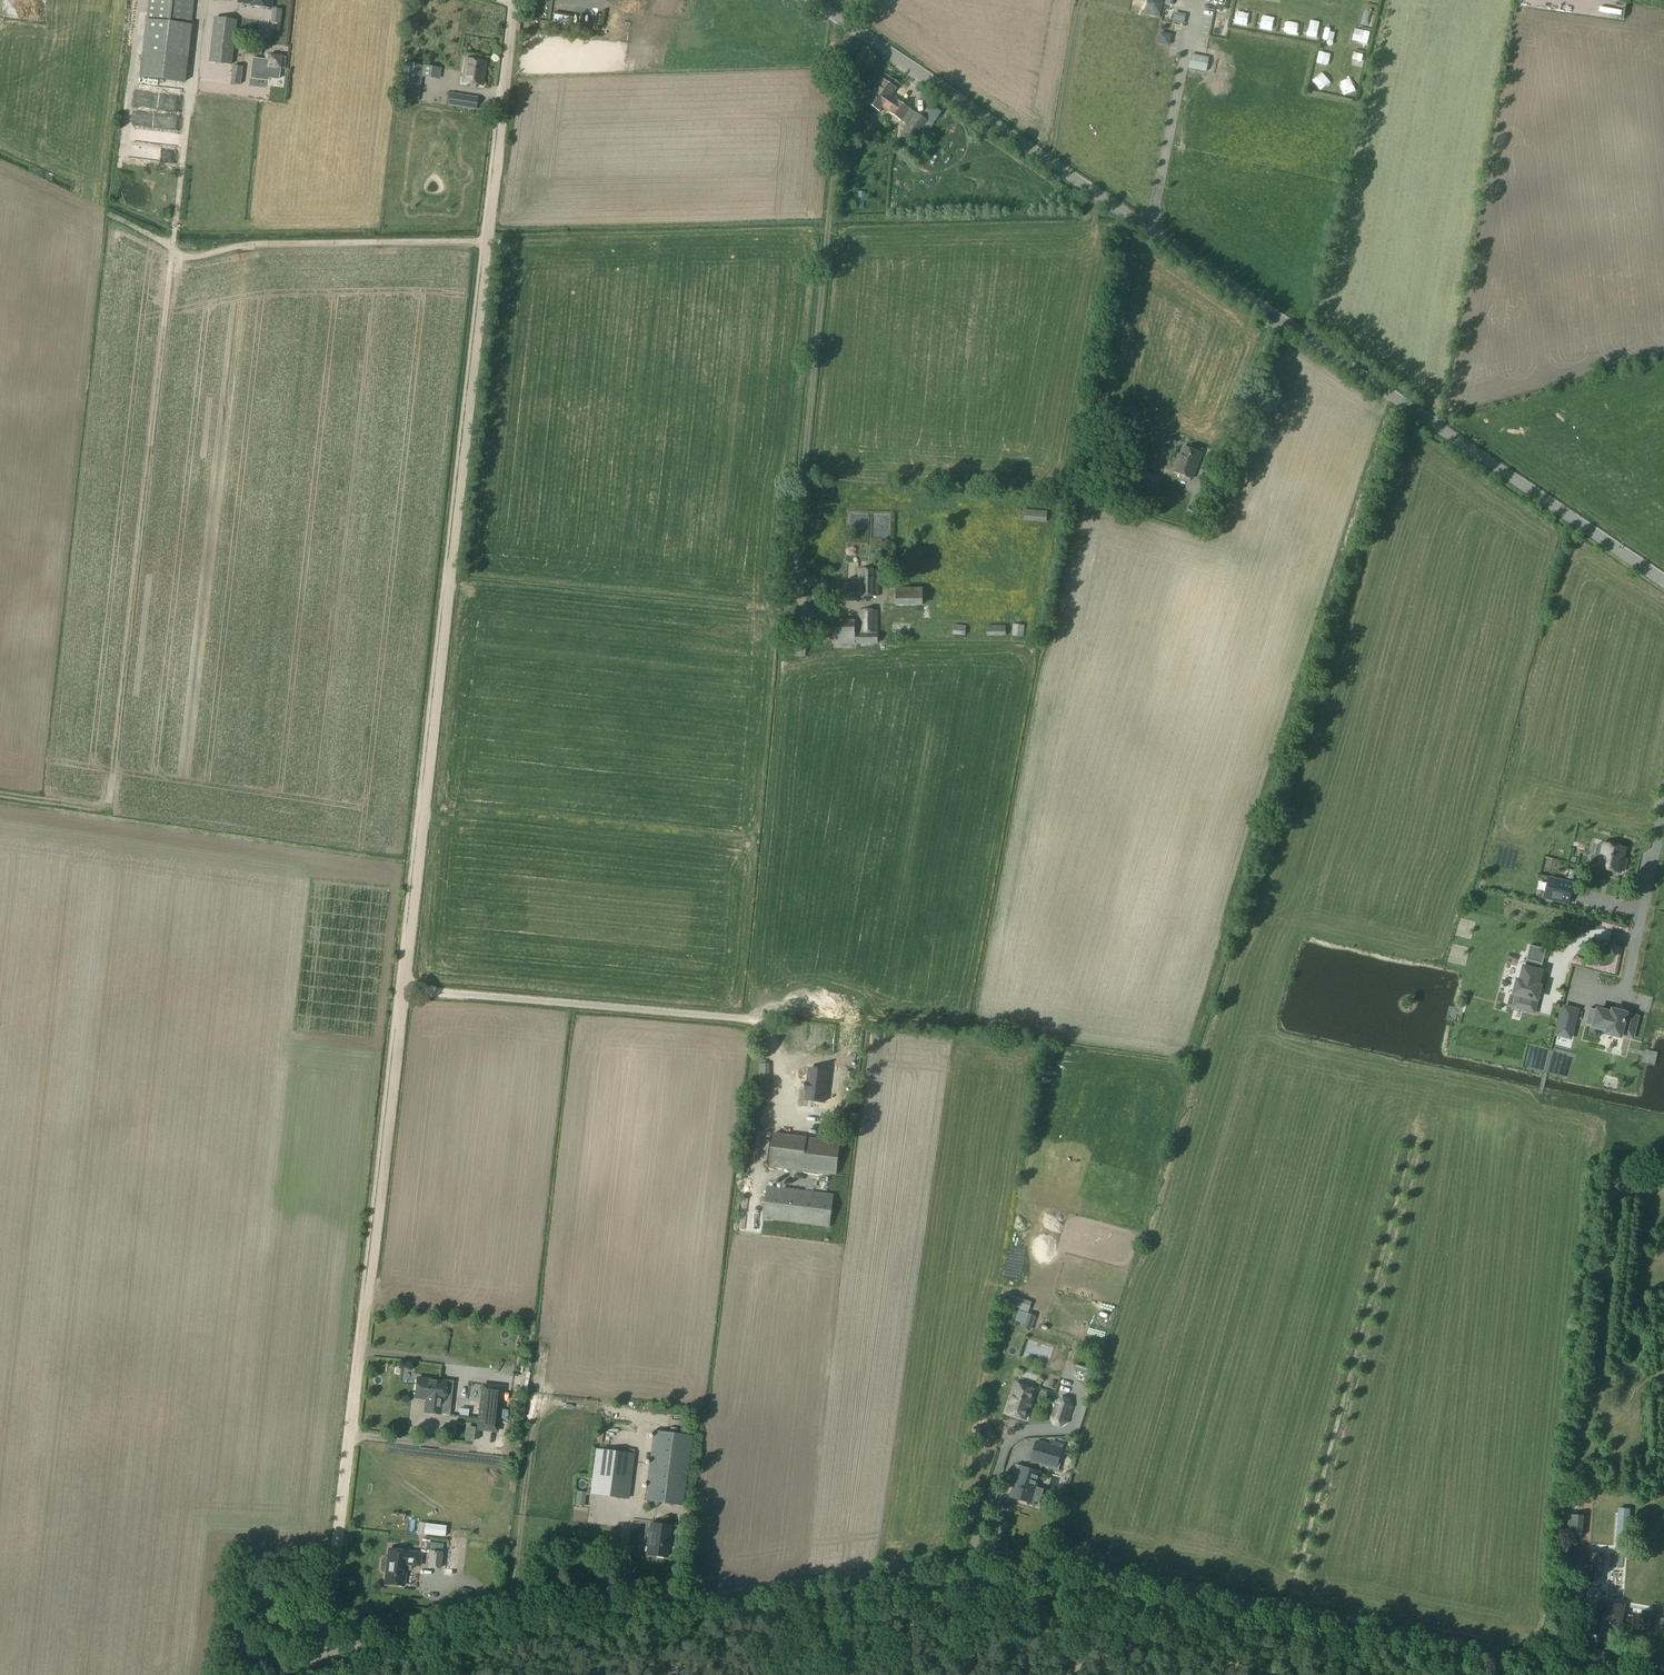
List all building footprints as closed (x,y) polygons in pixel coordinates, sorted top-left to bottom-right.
[(37,0),(3,0),(1,17),(34,21),(37,0)] [(139,77),(184,82),(194,0),(148,0),(139,77)] [(238,3),(251,4),(251,7),(270,9),(271,0),(238,0),(238,3)] [(549,15),(549,3),(534,3),(534,15),(549,15)] [(554,13),(552,26),(570,29),(573,16),(554,13)] [(1242,16),(1229,14),(1227,25),(1240,27),(1242,16)] [(1166,15),(1167,24),(1181,23),(1181,15),(1166,15)] [(272,17),(272,24),(281,25),(282,18),(272,17)] [(1299,40),(1307,40),(1307,28),(1299,28),(1299,40)] [(213,29),(208,63),(230,65),(235,32),(213,29)] [(1320,56),(1313,54),(1311,66),(1317,67),(1320,56)] [(250,78),(268,79),(269,68),(284,70),(286,59),(265,57),(265,59),(253,58),(250,78)] [(466,60),(462,84),(483,87),(487,64),(466,60)] [(406,64),(401,100),(419,103),(424,67),(406,64)] [(232,66),(230,84),(240,85),(242,67),(232,66)] [(1307,84),(1316,93),(1321,88),(1312,79),(1307,84)] [(884,80),(867,104),(880,113),(883,110),(892,96),(897,89),(884,80)] [(1346,82),(1335,85),(1339,96),(1350,92),(1346,82)] [(450,96),(448,106),(476,111),(477,106),(478,100),(450,96)] [(901,123),(911,110),(898,100),(892,96),(883,110),(888,114),(901,123)] [(919,147),(934,126),(929,122),(922,117),(917,114),(905,131),(902,135),(907,138),(903,143),(909,147),(913,142),(919,147)] [(134,144),(149,144),(150,133),(134,132),(134,144)] [(150,133),(150,145),(174,145),(174,134),(150,133)] [(1182,445),(1172,471),(1191,479),(1201,453),(1182,445)] [(1143,471),(1137,487),(1155,494),(1162,478),(1143,471)] [(1188,504),(1185,513),(1203,520),(1206,510),(1188,504)] [(1249,523),(1250,506),(1240,505),(1239,523),(1249,523)] [(1025,511),(1024,521),(1047,523),(1047,512),(1025,511)] [(879,570),(858,571),(858,595),(879,595),(879,570)] [(837,592),(829,593),(829,601),(837,601),(837,592)] [(859,609),(859,631),(878,631),(878,609),(859,609)] [(833,621),(833,645),(856,645),(878,645),(878,633),(856,633),(856,621),(833,621)] [(791,625),(791,638),(806,638),(806,637),(805,626),(805,625),(791,625)] [(1013,625),(1012,636),(1023,637),(1024,625),(1013,625)] [(830,626),(805,626),(806,637),(830,637),(830,626)] [(955,626),(954,635),(966,636),(966,627),(955,626)] [(1006,626),(988,627),(988,636),(1006,636),(1006,626)] [(805,645),(793,645),(794,656),(806,656),(805,645)] [(1595,855),(1594,856),(1600,857),(1598,868),(1619,873),(1620,871),(1623,872),(1626,860),(1623,859),(1625,849),(1603,844),(1603,846),(1597,845),(1595,855)] [(1568,904),(1572,884),(1549,879),(1544,898),(1568,904)] [(1517,995),(1514,1007),(1533,1012),(1536,999),(1533,998),(1535,987),(1536,988),(1542,964),(1526,960),(1520,983),(1517,982),(1514,994),(1517,995)] [(1570,1038),(1577,1008),(1562,1004),(1555,1034),(1570,1038)] [(1589,1009),(1584,1025),(1608,1031),(1607,1034),(1619,1037),(1620,1034),(1632,1037),(1637,1018),(1624,1015),(1623,1018),(1612,1015),(1613,1015),(1589,1009)] [(820,1102),(824,1071),(805,1068),(803,1082),(802,1082),(801,1090),(802,1091),(801,1099),(820,1102)] [(758,1079),(758,1093),(768,1093),(768,1080),(758,1079)] [(847,1098),(840,1109),(845,1112),(852,1102),(847,1098)] [(815,1110),(814,1129),(826,1129),(827,1110),(815,1110)] [(774,1134),(770,1167),(836,1175),(840,1142),(774,1134)] [(768,1187),(763,1219),(829,1227),(833,1195),(768,1187)] [(1017,1327),(1025,1331),(1032,1317),(1024,1313),(1017,1327)] [(416,1378),(414,1397),(428,1399),(428,1403),(426,1403),(425,1412),(439,1414),(440,1400),(443,1401),(445,1382),(416,1378)] [(481,1393),(481,1380),(465,1380),(464,1393),(481,1393)] [(1012,1381),(1002,1414),(1027,1421),(1037,1388),(1012,1381)] [(483,1386),(478,1429),(496,1431),(501,1388),(483,1386)] [(1054,1399),(1048,1417),(1050,1425),(1058,1427),(1068,1423),(1072,1406),(1069,1398),(1062,1395),(1054,1399)] [(450,1426),(461,1427),(464,1406),(453,1405),(450,1426)] [(1570,1433),(1580,1434),(1580,1420),(1571,1420),(1570,1433)] [(653,1430),(644,1501),(683,1506),(692,1435),(653,1430)] [(1035,1440),(1029,1460),(1056,1466),(1061,1447),(1035,1440)] [(596,1449),(590,1493),(628,1498),(633,1454),(596,1449)] [(1020,1467),(1010,1497),(1030,1503),(1040,1473),(1020,1467)] [(1055,1490),(1064,1493),(1070,1471),(1062,1468),(1055,1490)] [(576,1479),(586,1481),(588,1472),(578,1470),(576,1479)] [(1598,1526),(1599,1520),(1593,1519),(1595,1510),(1600,1511),(1602,1500),(1593,1499),(1589,1524),(1598,1526)] [(1565,1514),(1579,1515),(1579,1501),(1566,1501),(1565,1514)] [(1570,1515),(1568,1537),(1581,1539),(1584,1517),(1570,1515)] [(1620,1518),(1617,1547),(1626,1548),(1629,1519),(1620,1518)] [(650,1524),(645,1556),(666,1559),(671,1527),(650,1524)] [(382,1560),(381,1570),(382,1572),(386,1572),(385,1584),(404,1586),(406,1564),(419,1566),(421,1553),(389,1549),(388,1559),(383,1559),(382,1560)] [(430,1552),(428,1567),(440,1568),(442,1553),(430,1552)] [(1590,1554),(1588,1584),(1601,1585),(1603,1555),(1590,1554)] [(1593,1612),(1589,1634),(1602,1636),(1603,1631),(1618,1634),(1624,1606),(1608,1603),(1606,1614),(1593,1612)]
